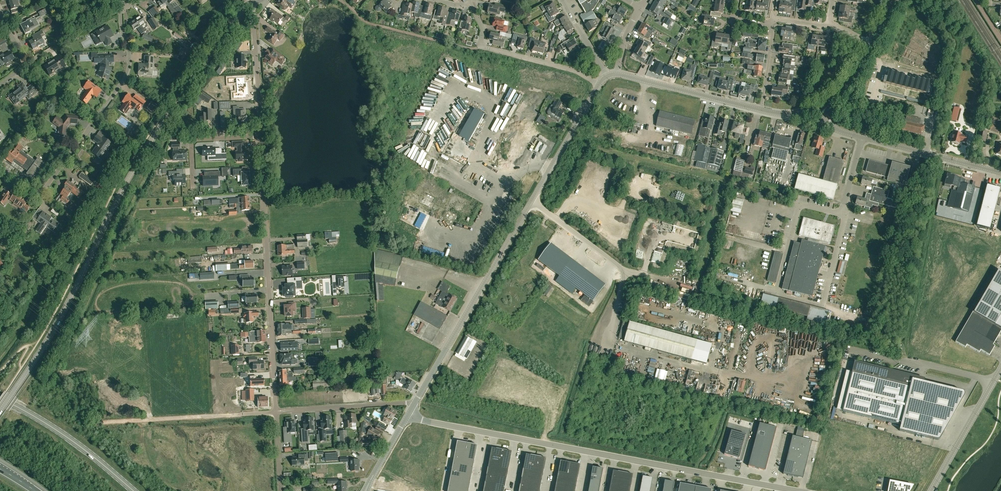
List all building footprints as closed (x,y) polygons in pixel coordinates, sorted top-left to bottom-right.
[(11,10),(12,13),(18,12),(17,9),(19,8),(19,10),(23,9),(23,7),(20,8),(18,1),(22,0),(8,0),(11,10)] [(166,0),(160,0),(157,2),(160,6),(163,4),(165,3),(168,8),(171,12),(170,13),(172,13),(175,17),(175,18),(176,18),(176,19),(180,16),(179,14),(171,6),(166,0)] [(173,0),(166,0),(171,6),(179,14),(183,11),(178,6),(173,0)] [(278,5),(283,9),(284,10),(286,10),(289,6),(292,8),(297,1),(298,1),(297,0),(281,0),(277,4),(277,5),(278,5)] [(389,0),(379,0),(383,3),(380,6),(379,6),(377,6),(375,8),(375,10),(377,12),(380,12),(382,9),(387,13),(392,7),(386,3),(389,0)] [(585,13),(581,15),(580,16),(585,24),(591,21),(593,20),(592,19),(595,16),(592,10),(594,9),(596,5),(599,0),(578,0),(585,13)] [(670,3),(672,5),(670,7),(674,10),(676,8),(677,8),(670,3),(665,0),(657,0),(656,2),(663,6),(664,3),(668,5),(670,3)] [(757,4),(756,10),(764,12),(765,7),(768,7),(769,0),(763,0),(762,5),(757,4)] [(786,0),(777,0),(776,4),(780,5),(779,12),(785,13),(786,0)] [(785,13),(791,14),(792,7),(795,7),(796,0),(786,0),(785,13)] [(806,0),(803,0),(803,1),(800,0),(797,0),(796,5),(799,5),(799,11),(800,11),(800,10),(805,11),(806,6),(805,6),(806,0)] [(756,10),(757,4),(757,2),(751,1),(751,2),(747,2),(747,6),(745,6),(744,10),(752,11),(756,11),(756,10)] [(665,10),(664,10),(661,8),(663,6),(656,2),(653,7),(664,13),(666,15),(671,18),(673,20),(675,20),(676,18),(676,17),(673,14),(672,15),(665,10)] [(401,15),(406,16),(406,17),(408,20),(409,20),(409,21),(411,15),(412,12),(413,6),(412,5),(412,4),(408,3),(408,4),(407,4),(407,5),(404,4),(401,15)] [(414,3),(413,6),(412,12),(415,13),(415,15),(416,17),(419,18),(421,10),(419,10),(420,4),(414,3)] [(541,7),(542,9),(543,11),(545,11),(547,10),(548,13),(556,8),(553,3),(547,6),(546,4),(541,7)] [(425,11),(421,10),(419,18),(420,18),(420,17),(423,18),(426,19),(431,20),(432,15),(431,15),(433,6),(427,4),(425,11)] [(506,6),(495,4),(495,7),(490,5),(488,12),(497,15),(498,11),(504,12),(506,6)] [(612,11),(617,14),(612,11),(612,10),(624,17),(627,10),(621,7),(619,10),(615,7),(614,9),(608,5),(606,8),(612,11)] [(697,9),(690,5),(687,10),(694,14),(697,9)] [(149,11),(153,17),(160,12),(155,6),(149,11)] [(723,14),(724,8),(715,6),(714,12),(711,12),(710,16),(718,17),(719,13),(723,14)] [(666,15),(664,13),(653,7),(650,11),(657,15),(659,13),(665,17),(666,15)] [(446,9),(440,8),(438,14),(435,13),(433,19),(440,21),(439,23),(446,25),(449,12),(446,11),(446,9)] [(545,14),(548,20),(550,22),(555,19),(553,17),(559,13),(556,8),(548,13),(545,14)] [(612,11),(606,8),(608,9),(606,13),(612,16),(610,19),(613,20),(612,22),(617,25),(618,22),(620,23),(623,18),(616,15),(617,14),(612,11)] [(277,13),(272,9),(269,12),(273,15),(270,19),(274,22),(275,21),(279,24),(281,21),(284,17),(278,13),(278,14),(277,13)] [(450,13),(449,18),(447,25),(454,26),(454,23),(455,23),(455,24),(457,25),(458,22),(460,13),(454,11),(453,14),(450,13)] [(852,23),(852,18),(853,18),(854,14),(849,13),(840,11),(839,18),(842,18),(842,22),(852,23)] [(710,16),(702,14),(702,18),(705,18),(704,25),(713,26),(714,20),(710,19),(710,16)] [(569,20),(567,16),(561,20),(560,19),(554,22),(557,26),(561,24),(562,25),(569,20)] [(593,20),(591,21),(592,22),(586,25),(589,32),(596,28),(594,26),(597,25),(595,20),(597,19),(595,16),(592,19),(593,20)] [(147,31),(145,28),(148,27),(145,23),(141,17),(135,20),(143,33),(147,31)] [(461,20),(461,23),(459,32),(462,32),(462,30),(470,32),(472,23),(471,22),(472,19),(465,17),(465,21),(461,20)] [(672,21),(665,17),(662,22),(669,26),(672,21)] [(153,18),(148,21),(154,30),(159,27),(153,18)] [(35,19),(30,21),(29,20),(20,25),(25,35),(30,32),(29,30),(38,25),(35,19)] [(494,22),(493,26),(497,27),(497,30),(506,32),(508,26),(504,25),(505,21),(495,19),(494,20),(494,22)] [(143,33),(135,20),(130,24),(134,30),(137,28),(141,34),(143,33)] [(562,25),(563,26),(560,28),(562,30),(571,24),(569,20),(562,25)] [(602,27),(606,30),(602,37),(610,41),(615,31),(613,30),(614,27),(607,23),(605,22),(602,27)] [(572,30),(574,29),(571,24),(562,30),(560,32),(558,37),(560,41),(565,38),(563,36),(565,35),(564,34),(567,33),(568,35),(573,32),(572,30)] [(655,30),(654,29),(643,24),(640,28),(651,34),(653,32),(654,33),(655,30)] [(107,25),(96,32),(101,42),(104,41),(107,46),(112,43),(109,38),(113,36),(107,25)] [(790,42),(791,34),(795,34),(796,28),(789,26),(788,30),(782,29),(781,36),(782,36),(782,41),(790,42)] [(277,34),(268,27),(266,30),(272,35),(268,40),(274,45),(278,39),(280,41),(285,35),(279,31),(277,34)] [(651,34),(640,28),(638,32),(649,39),(651,34)] [(36,39),(29,42),(33,49),(44,44),(41,38),(44,36),(42,31),(34,35),(36,39)] [(153,37),(148,35),(144,33),(142,37),(152,41),(153,37)] [(490,35),(489,39),(490,39),(493,41),(492,44),(496,45),(503,47),(505,40),(502,39),(503,36),(500,35),(491,33),(491,35),(490,35)] [(514,33),(512,39),(515,40),(519,41),(517,48),(524,49),(526,41),(527,37),(523,36),(517,34),(514,33)] [(66,38),(63,34),(56,37),(59,42),(66,38)] [(713,39),(711,47),(716,48),(718,47),(718,43),(722,44),(723,35),(717,34),(716,39),(713,39)] [(723,35),(722,44),(728,45),(727,50),(730,50),(732,42),(729,41),(730,36),(723,35)] [(814,36),(813,36),(812,43),(808,43),(807,49),(814,50),(815,46),(818,46),(819,37),(818,37),(818,36),(815,35),(814,35),(814,36)] [(826,38),(820,37),(819,37),(818,46),(821,47),(820,51),(827,52),(828,45),(825,45),(826,38)] [(540,44),(540,42),(535,40),(535,39),(531,38),(528,46),(533,48),(532,51),(538,53),(540,44)] [(650,47),(652,43),(644,39),(642,42),(639,40),(636,44),(639,46),(637,48),(645,52),(648,46),(650,47)] [(571,43),(569,40),(561,44),(564,49),(565,48),(568,53),(578,47),(574,41),(571,43)] [(238,41),(232,48),(237,52),(242,44),(238,41)] [(540,42),(540,44),(538,53),(543,54),(546,45),(546,43),(540,42)] [(766,45),(749,43),(749,44),(750,45),(749,47),(758,48),(758,50),(765,51),(766,45)] [(792,50),(793,46),(797,47),(798,45),(793,45),(787,44),(786,47),(779,46),(778,52),(788,54),(788,53),(792,54),(793,50),(792,50)] [(645,52),(637,48),(634,53),(638,56),(636,58),(645,63),(647,61),(642,58),(645,52)] [(272,66),(274,63),(276,60),(282,64),(284,61),(282,59),(283,57),(273,49),(270,52),(267,50),(265,53),(268,55),(265,58),(269,61),(268,62),(272,66)] [(742,57),(749,58),(757,59),(756,62),(763,63),(764,55),(757,54),(757,55),(750,54),(750,52),(743,51),(743,53),(742,53),(742,57)] [(6,64),(7,66),(8,66),(11,65),(12,63),(11,62),(12,62),(11,60),(14,58),(10,52),(4,55),(2,52),(0,53),(0,60),(2,59),(6,65),(6,64)] [(784,60),(783,61),(783,60),(782,61),(782,63),(783,64),(783,65),(791,66),(791,65),(794,66),(795,62),(796,57),(783,55),(782,60),(784,60)] [(60,56),(44,66),(50,76),(66,66),(60,56)] [(114,62),(113,56),(95,57),(95,63),(101,62),(101,66),(101,65),(98,74),(103,76),(103,78),(108,79),(111,69),(109,68),(109,62),(114,62)] [(236,68),(245,68),(245,67),(246,67),(246,62),(245,62),(244,56),(236,56),(236,68)] [(140,65),(139,75),(152,76),(152,71),(153,71),(154,61),(153,61),(153,57),(146,57),(145,65),(140,65)] [(656,62),(651,71),(660,75),(661,73),(664,75),(668,77),(669,76),(675,79),(679,70),(672,67),(672,68),(668,67),(667,68),(664,66),(664,65),(656,62)] [(222,64),(216,73),(219,75),(225,67),(222,64)] [(683,74),(682,79),(689,81),(691,74),(694,75),(696,67),(690,65),(689,71),(684,70),(683,71),(683,72),(683,73),(683,74)] [(791,66),(783,65),(782,73),(782,74),(790,75),(793,75),(794,71),(794,66),(791,65),(791,66)] [(782,74),(782,73),(780,73),(778,82),(786,84),(790,85),(791,81),(793,81),(793,75),(790,75),(782,74)] [(897,84),(899,74),(894,73),(891,83),(897,84)] [(709,79),(699,77),(698,83),(701,84),(702,85),(702,86),(703,86),(704,85),(707,86),(709,79)] [(716,82),(715,86),(716,87),(718,87),(718,89),(721,89),(722,90),(722,91),(723,91),(724,90),(727,91),(728,88),(731,89),(733,83),(734,80),(729,77),(727,82),(720,80),(719,82),(718,81),(716,82)] [(228,84),(236,84),(237,93),(233,93),(233,99),(246,98),(246,95),(248,95),(248,83),(245,83),(244,78),(228,79),(228,84)] [(937,79),(931,102),(933,103),(939,79),(937,79)] [(87,90),(81,99),(87,104),(93,95),(97,98),(102,91),(89,81),(84,88),(87,90)] [(32,84),(27,88),(23,84),(19,88),(19,89),(9,96),(14,103),(18,100),(19,102),(26,97),(29,100),(39,92),(32,84)] [(745,85),(744,88),(741,87),(739,94),(742,95),(743,96),(744,96),(745,96),(749,96),(749,94),(752,94),(754,88),(751,87),(751,86),(745,85)] [(787,87),(780,86),(777,86),(777,89),(773,88),(772,91),(771,95),(781,96),(782,93),(786,94),(787,90),(787,87)] [(881,91),(880,93),(881,93),(904,99),(905,97),(881,91)] [(204,92),(201,96),(209,102),(212,98),(204,92)] [(133,98),(128,95),(123,102),(125,103),(120,110),(126,114),(130,108),(133,110),(134,108),(139,111),(145,102),(136,95),(133,98)] [(562,103),(556,100),(553,106),(552,105),(548,112),(548,115),(553,118),(555,115),(560,118),(564,111),(559,108),(562,103)] [(151,102),(146,109),(153,114),(158,107),(151,102)] [(236,122),(240,122),(246,121),(246,120),(247,120),(247,119),(248,119),(248,118),(247,117),(246,116),(246,115),(245,115),(245,109),(239,110),(238,107),(233,107),(234,115),(234,114),(235,114),(236,123),(236,122)] [(955,107),(951,121),(956,122),(959,108),(955,107)] [(201,125),(203,125),(208,125),(208,121),(212,120),(212,109),(205,110),(205,114),(200,114),(200,115),(199,115),(199,119),(201,119),(201,125)] [(484,114),(475,109),(448,155),(465,164),(476,144),(469,141),(484,114)] [(660,111),(656,126),(692,135),(694,125),(692,124),(693,119),(660,111)] [(57,117),(53,123),(59,127),(58,135),(66,136),(67,127),(70,123),(77,124),(78,117),(67,115),(63,120),(57,117)] [(701,124),(698,136),(704,137),(706,128),(711,129),(714,118),(711,117),(710,116),(708,115),(707,116),(704,125),(701,124)] [(921,131),(923,132),(925,125),(919,124),(920,119),(906,115),(902,130),(921,134),(921,131)] [(994,119),(990,131),(999,134),(1000,127),(1000,121),(998,120),(994,119)] [(717,123),(714,134),(720,135),(721,131),(725,132),(728,122),(721,120),(720,124),(717,123)] [(739,133),(741,134),(741,133),(747,135),(748,128),(743,127),(743,125),(738,124),(738,123),(735,122),(735,123),(734,123),(733,127),(732,127),(731,131),(736,133),(735,137),(738,138),(739,133)] [(144,130),(140,127),(134,134),(138,137),(144,130)] [(986,142),(988,132),(979,130),(976,140),(986,142)] [(764,142),(766,133),(761,132),(761,133),(760,132),(759,136),(756,136),(754,146),(762,148),(764,142)] [(794,149),(801,151),(804,141),(803,140),(805,134),(799,132),(794,149)] [(954,132),(951,142),(955,143),(955,144),(958,145),(958,144),(959,144),(960,141),(967,142),(969,136),(961,135),(962,134),(954,132)] [(98,144),(92,153),(101,159),(106,152),(110,145),(111,146),(112,144),(103,137),(102,139),(97,135),(94,140),(98,144)] [(775,136),(772,148),(774,148),(771,158),(786,162),(788,152),(791,140),(775,136)] [(816,155),(822,157),(824,148),(821,147),(823,139),(815,137),(812,147),(817,149),(816,155)] [(244,141),(233,142),(233,148),(237,148),(237,151),(235,152),(236,160),(237,160),(238,160),(238,162),(242,162),(242,159),(249,159),(249,151),(245,151),(244,141)] [(173,160),(177,160),(186,160),(186,151),(178,151),(178,147),(180,147),(180,143),(175,143),(175,142),(171,142),(172,148),(173,147),(173,151),(173,160)] [(703,145),(698,143),(694,160),(707,164),(711,149),(703,147),(703,145)] [(38,158),(36,161),(21,151),(24,148),(19,144),(14,151),(12,149),(7,155),(8,156),(6,159),(12,164),(14,160),(29,171),(26,174),(32,178),(35,175),(37,177),(44,168),(41,166),(44,163),(38,158)] [(214,148),(202,148),(203,156),(207,156),(213,156),(213,161),(222,160),(222,153),(215,154),(214,149),(214,148)] [(719,167),(723,151),(712,148),(708,164),(719,167)] [(833,200),(844,161),(829,157),(823,181),(799,174),(794,189),(833,200)] [(736,159),(733,170),(741,172),(744,161),(736,159)] [(887,180),(891,166),(869,160),(866,171),(884,176),(883,179),(887,180)] [(891,166),(887,180),(905,185),(910,167),(892,162),(891,166)] [(752,176),(754,170),(745,168),(744,174),(752,176)] [(242,169),(233,169),(233,176),(241,175),(242,185),(249,185),(249,173),(242,173),(242,169)] [(176,171),(168,172),(168,176),(170,176),(174,176),(174,181),(175,181),(175,186),(182,185),(182,183),(185,183),(184,175),(183,175),(177,175),(177,171),(176,171)] [(96,183),(96,182),(83,172),(82,172),(79,176),(79,177),(92,187),(93,187),(96,183)] [(204,177),(203,177),(204,186),(217,185),(217,177),(220,176),(220,172),(207,172),(207,177),(204,177)] [(954,186),(958,187),(959,187),(958,191),(953,208),(969,212),(975,187),(965,184),(966,180),(961,179),(957,177),(957,176),(948,174),(947,177),(946,178),(947,178),(945,183),(945,184),(946,184),(946,182),(951,183),(950,185),(951,185),(954,186)] [(873,187),(873,188),(871,194),(887,198),(889,191),(876,188),(877,185),(871,183),(872,181),(863,178),(861,185),(871,187),(871,186),(873,187)] [(66,187),(56,200),(56,201),(60,204),(60,205),(64,208),(66,208),(67,206),(67,204),(70,200),(70,198),(68,197),(72,191),(80,197),(84,192),(77,187),(78,184),(78,183),(76,181),(75,181),(74,180),(73,179),(72,179),(72,181),(71,183),(68,180),(64,185),(66,187)] [(895,184),(893,192),(902,195),(903,193),(905,187),(895,184)] [(987,185),(977,225),(990,229),(1000,188),(987,185)] [(21,208),(20,209),(20,210),(20,212),(21,213),(22,213),(24,213),(25,212),(26,211),(26,212),(30,207),(25,204),(27,201),(20,196),(21,195),(16,192),(15,193),(12,197),(10,195),(11,194),(6,191),(0,199),(0,202),(3,205),(8,198),(10,199),(10,200),(15,203),(15,202),(21,206),(20,207),(21,208)] [(887,198),(871,194),(869,201),(858,198),(856,204),(865,206),(866,203),(871,205),(872,202),(885,206),(887,198)] [(734,197),(732,203),(742,206),(744,200),(734,197)] [(742,207),(732,205),(730,211),(740,213),(742,207)] [(39,209),(33,217),(37,220),(41,223),(36,230),(41,234),(46,226),(53,231),(53,232),(55,233),(58,230),(56,228),(59,223),(47,215),(47,214),(43,211),(43,212),(39,209)] [(799,235),(815,239),(817,240),(830,244),(835,226),(803,218),(799,235)] [(786,273),(782,289),(789,290),(812,296),(826,246),(816,243),(814,243),(802,240),(801,244),(794,242),(786,273)] [(551,243),(538,260),(559,276),(572,259),(551,243)] [(295,253),(294,245),(278,246),(279,256),(286,256),(286,254),(295,253)] [(375,259),(376,283),(383,284),(396,286),(397,279),(400,266),(403,256),(374,249),(375,259)] [(775,252),(767,281),(776,283),(783,254),(775,252)] [(559,276),(556,281),(572,293),(576,288),(588,272),(572,259),(559,276)] [(244,261),(244,265),(241,265),(241,264),(231,264),(231,269),(245,269),(245,268),(253,268),(253,261),(244,261)] [(292,266),(282,267),(283,276),(293,275),(292,266)] [(975,312),(1000,327),(1000,271),(999,270),(975,312)] [(593,301),(606,285),(588,272),(576,288),(593,301)] [(248,275),(240,275),(240,279),(242,279),(242,287),(254,286),(254,284),(254,281),(253,277),(253,278),(248,278),(248,275)] [(344,288),(343,277),(335,277),(336,288),(344,288)] [(284,289),(284,290),(284,292),(284,296),(286,296),(286,297),(293,297),(293,296),(295,295),(295,289),(295,287),(296,287),(296,285),(302,285),(302,281),(296,281),(288,282),(289,285),(286,285),(286,289),(284,289)] [(439,297),(453,305),(457,299),(447,293),(450,286),(442,282),(438,289),(442,291),(439,297)] [(383,284),(376,283),(377,301),(384,300),(383,284)] [(776,309),(776,308),(779,297),(763,293),(760,305),(776,309)] [(256,294),(245,295),(245,304),(257,303),(257,301),(257,298),(256,294)] [(453,305),(439,297),(436,303),(450,311),(453,305)] [(776,308),(807,316),(810,305),(779,297),(776,308)] [(205,301),(205,309),(218,309),(218,301),(205,301)] [(448,316),(421,301),(414,314),(440,329),(448,316)] [(289,306),(285,306),(285,310),(284,310),(284,312),(285,312),(285,316),(293,316),(292,308),(294,308),(295,307),(295,302),(289,303),(289,306)] [(810,305),(807,316),(806,321),(824,326),(828,310),(810,305)] [(311,308),(302,309),(303,319),(311,319),(311,308)] [(244,323),(245,323),(253,322),(253,316),(259,316),(258,311),(250,312),(251,312),(244,313),(244,314),(243,315),(243,317),(244,317),(244,319),(243,319),(244,323)] [(955,342),(963,347),(964,348),(965,348),(966,346),(967,345),(979,353),(980,350),(989,356),(995,346),(993,345),(1000,333),(1000,331),(1000,327),(975,312),(974,312),(973,311),(973,312),(970,316),(955,342)] [(624,320),(619,338),(625,339),(624,341),(645,347),(651,349),(692,360),(707,364),(712,345),(697,341),(624,320)] [(251,332),(241,333),(241,337),(246,337),(249,337),(249,342),(257,342),(265,342),(265,331),(261,331),(260,331),(256,331),(251,331),(251,332)] [(476,342),(466,336),(456,353),(467,359),(476,342)] [(297,342),(282,343),(282,351),(297,350),(297,342)] [(239,354),(239,345),(231,345),(232,355),(239,354)] [(281,357),(280,357),(280,360),(281,360),(281,361),(282,361),(282,364),(291,364),(291,365),(296,365),(296,364),(298,364),(298,359),(293,359),(292,356),(291,356),(291,355),(281,356),(281,357)] [(253,363),(253,370),(263,369),(263,361),(257,361),(257,358),(249,358),(249,363),(253,363)] [(308,358),(308,367),(318,366),(318,358),(308,358)] [(842,411),(901,425),(899,431),(937,440),(938,440),(939,440),(939,439),(940,439),(944,431),(942,430),(961,397),(962,396),(962,395),(961,395),(961,394),(961,393),(960,393),(959,393),(912,381),(888,375),(889,370),(865,364),(855,361),(842,411)] [(400,380),(401,381),(414,388),(416,384),(409,380),(408,381),(403,378),(401,377),(402,374),(398,374),(397,373),(395,379),(400,380)] [(256,376),(250,376),(250,386),(264,386),(264,379),(256,379),(256,376)] [(297,377),(293,377),(280,378),(280,387),(288,387),(287,382),(297,381),(297,377)] [(320,387),(322,387),(323,390),(327,390),(327,387),(331,387),(331,380),(313,381),(313,391),(320,390),(320,387)] [(401,381),(400,383),(405,386),(404,388),(411,392),(414,388),(401,381)] [(254,401),(254,389),(245,389),(246,401),(254,401)] [(258,397),(258,407),(268,406),(267,397),(258,397)] [(384,415),(386,416),(384,421),(389,424),(392,420),(397,411),(389,407),(384,415)] [(348,421),(345,422),(345,428),(346,431),(348,430),(348,431),(356,430),(356,423),(355,414),(348,415),(348,421)] [(322,428),(319,428),(320,441),(327,441),(326,429),(332,429),(331,417),(328,417),(328,416),(324,416),(324,417),(323,417),(323,421),(322,421),(322,428)] [(295,420),(292,420),(291,418),(287,418),(287,422),(285,422),(286,427),(284,427),(284,442),(291,441),(290,432),(295,432),(295,429),(296,429),(296,423),(295,423),(295,420)] [(308,431),(314,430),(313,418),(310,419),(310,418),(306,418),(306,419),(305,419),(306,423),(304,423),(304,429),(301,429),(302,443),(309,442),(308,431)] [(761,424),(750,467),(768,471),(778,428),(761,424)] [(376,430),(371,428),(367,435),(377,440),(380,433),(382,434),(384,430),(377,426),(376,430)] [(346,431),(339,431),(341,444),(349,444),(348,431),(348,430),(346,431)] [(739,458),(746,434),(731,430),(724,454),(739,458)] [(797,430),(795,436),(802,438),(804,432),(797,430)] [(788,475),(793,476),(793,477),(793,476),(798,477),(803,478),(812,441),(802,438),(795,436),(792,436),(783,474),(788,475)] [(448,490),(469,490),(477,445),(457,441),(448,490)] [(484,490),(504,490),(512,451),(492,448),(484,490)] [(293,458),(293,465),(300,465),(300,466),(304,465),(304,459),(308,459),(307,453),(297,454),(297,457),(293,458)] [(338,453),(325,453),(326,462),(338,461),(338,453)] [(519,490),(540,490),(546,458),(526,454),(519,490)] [(359,460),(351,460),(351,471),(359,471),(358,464),(359,464),(359,460)] [(555,490),(576,490),(581,464),(561,461),(555,490)] [(601,479),(602,479),(603,469),(593,467),(591,477),(589,490),(599,490),(601,479)] [(633,474),(613,471),(609,490),(630,490),(633,474)] [(643,476),(640,490),(650,490),(653,478),(643,476)] [(338,489),(338,490),(346,490),(346,486),(346,482),(340,482),(340,479),(328,479),(328,484),(336,483),(338,483),(338,485),(337,485),(336,486),(336,487),(337,488),(337,489),(338,489)] [(663,490),(673,490),(675,482),(665,480),(663,490)] [(890,481),(888,490),(910,490),(913,485),(890,481)]
